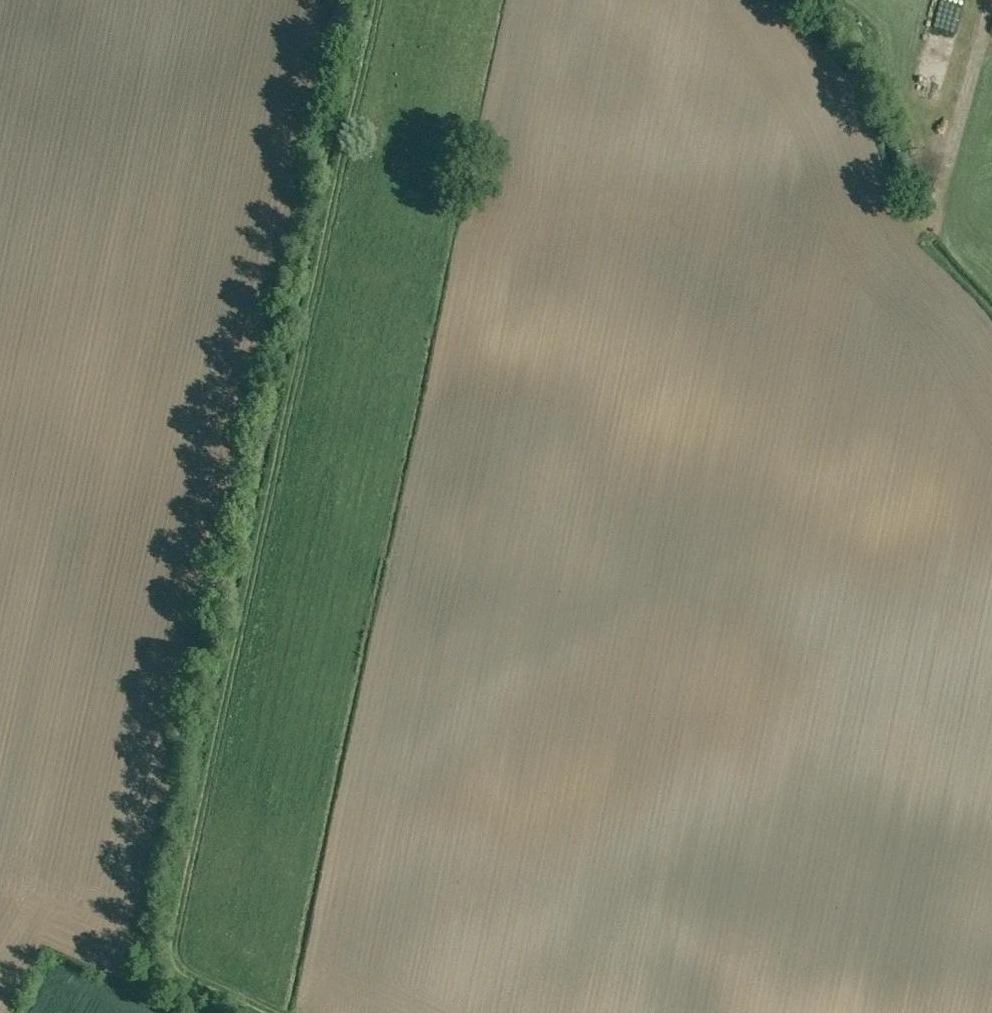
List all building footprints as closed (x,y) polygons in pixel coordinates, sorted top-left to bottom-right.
[(372,144),(374,133),(359,129),(356,141),(372,144)]
